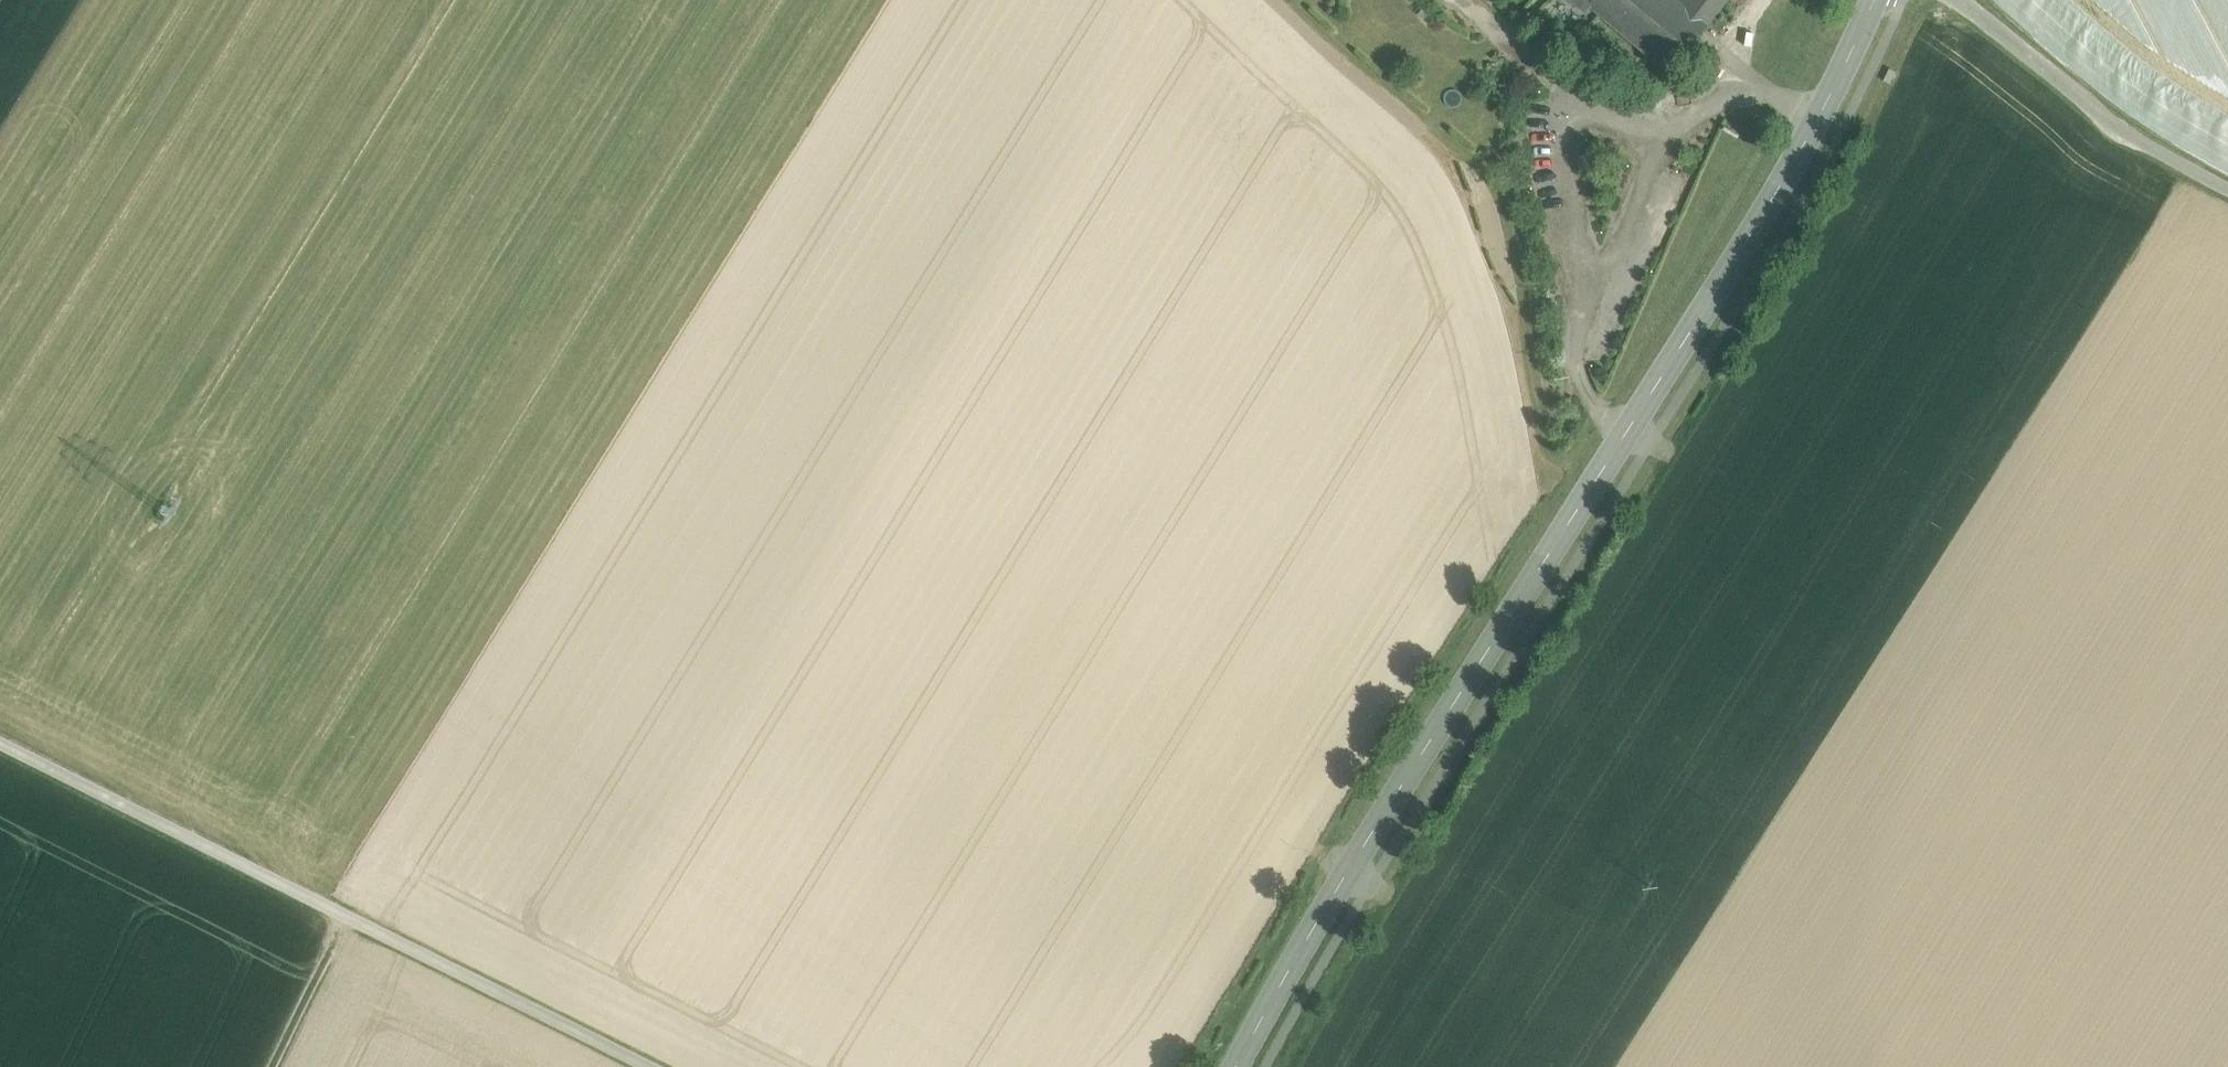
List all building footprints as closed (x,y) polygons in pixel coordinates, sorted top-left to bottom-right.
[(1586,11),(1590,6),(1588,5),(1592,0),(1572,0),(1586,11)] [(1675,0),(1592,0),(1588,5),(1590,6),(1670,73),(1707,26),(1684,7),(1675,0)] [(1684,7),(1707,26),(1728,0),(1689,0),(1684,7)]
